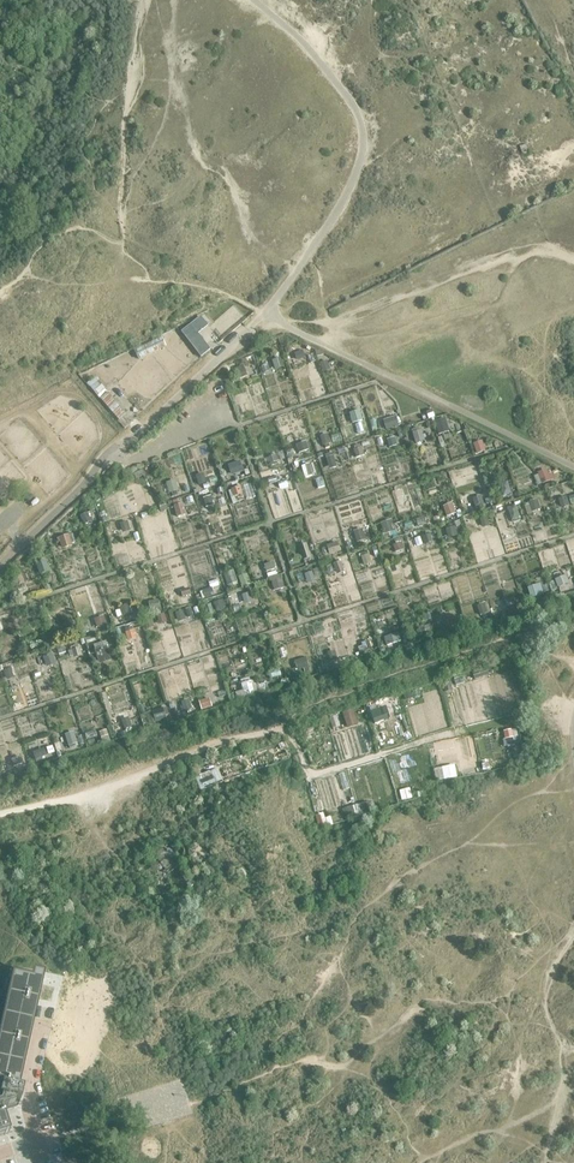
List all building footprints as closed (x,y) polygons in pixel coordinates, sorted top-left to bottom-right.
[(200,317),(181,332),(201,356),(209,350),(196,334),(207,324),(200,317)] [(163,333),(135,346),(140,356),(167,343),(163,333)] [(303,350),(294,353),(297,361),(305,358),(303,350)] [(275,359),(272,360),(275,370),(284,367),(281,357),(275,359)] [(327,360),(320,363),(323,372),(330,370),(327,360)] [(243,364),(234,368),(239,379),(248,375),(243,364)] [(95,376),(87,383),(119,420),(118,421),(125,428),(130,424),(124,416),(126,414),(108,393),(105,389),(107,387),(101,379),(99,381),(98,381),(95,376)] [(359,410),(349,413),(352,423),(363,420),(359,410)] [(396,416),(383,420),(386,430),(399,426),(396,416)] [(445,418),(434,421),(438,435),(450,432),(445,418)] [(422,429),(412,432),(416,444),(425,441),(422,429)] [(327,434),(320,436),(323,446),(331,443),(327,434)] [(393,438),(388,439),(390,448),(396,446),(393,438)] [(482,440),(473,443),(477,454),(486,451),(482,440)] [(306,441),(296,445),(299,453),(309,450),(306,441)] [(362,447),(353,450),(356,458),(365,455),(362,447)] [(276,454),(267,457),(269,464),(278,461),(276,454)] [(333,455),(326,458),(329,469),(337,467),(333,455)] [(240,461),(228,465),(231,475),(244,471),(240,461)] [(309,463),(301,466),(305,477),(313,475),(309,463)] [(547,469),(538,473),(542,484),(551,480),(547,469)] [(142,470),(134,474),(136,479),(144,475),(142,470)] [(203,473),(196,475),(199,485),(206,482),(203,473)] [(176,479),(166,482),(169,493),(179,490),(176,479)] [(507,481),(499,484),(503,496),(511,493),(507,481)] [(240,487),(232,489),(234,496),(242,494),(240,487)] [(211,495),(203,498),(206,508),(214,505),(211,495)] [(481,495),(472,498),(475,506),(475,505),(483,503),(484,503),(481,495)] [(566,496),(558,499),(561,508),(569,506),(566,496)] [(538,500),(529,502),(532,512),(541,509),(538,500)] [(183,503),(174,505),(177,517),(186,515),(183,503)] [(452,503),(443,506),(447,517),(456,513),(452,503)] [(483,503),(475,505),(477,512),(485,509),(483,503)] [(516,509),(509,512),(512,521),(520,518),(516,509)] [(87,512),(80,516),(84,524),(91,521),(87,512)] [(487,516),(480,519),(482,528),(490,526),(487,516)] [(424,517),(416,519),(418,526),(426,523),(424,517)] [(392,519),(380,523),(384,535),(395,531),(392,519)] [(127,521),(120,523),(123,533),(131,530),(127,521)] [(455,526),(446,529),(448,538),(458,535),(455,526)] [(363,528),(353,531),(357,542),(366,540),(363,528)] [(58,538),(57,538),(59,543),(60,542),(62,550),(73,546),(69,534),(58,538)] [(430,534),(422,537),(425,544),(433,542),(430,534)] [(338,542),(327,545),(330,555),(341,551),(338,542)] [(402,542),(393,545),(395,552),(404,549),(402,542)] [(307,544),(299,546),(304,560),(311,558),(307,544)] [(369,554),(361,556),(364,566),(372,563),(369,554)] [(45,561),(40,563),(43,573),(48,572),(45,561)] [(341,561),(333,564),(337,574),(345,572),(341,561)] [(273,562),(264,565),(267,572),(276,569),(273,562)] [(224,572),(229,584),(239,580),(234,569),(224,572)] [(245,569),(237,571),(243,587),(255,583),(252,576),(252,575),(247,577),(247,576),(245,569)] [(563,570),(553,574),(558,587),(569,583),(563,570)] [(312,571),(304,574),(308,583),(315,581),(312,571)] [(277,575),(269,577),(270,582),(272,581),(274,591),(285,588),(282,578),(281,578),(280,574),(278,575),(277,575)] [(540,583),(527,587),(531,599),(544,594),(540,583)] [(212,587),(202,590),(205,598),(214,595),(212,587)] [(189,588),(181,590),(183,597),(191,594),(189,588)] [(250,592),(242,595),(245,604),(252,602),(250,592)] [(514,598),(505,600),(507,607),(516,604),(514,598)] [(159,600),(149,602),(150,610),(160,608),(159,600)] [(221,600),(214,602),(217,612),(224,609),(221,600)] [(485,603),(477,606),(480,615),(488,613),(485,603)] [(129,604),(119,607),(122,616),(132,613),(129,604)] [(183,610),(175,613),(178,620),(185,618),(183,610)] [(165,614),(157,616),(160,625),(167,622),(165,614)] [(455,615),(444,618),(447,627),(458,624),(455,615)] [(104,616),(94,619),(97,627),(107,624),(104,616)] [(152,621),(145,623),(146,630),(154,628),(152,621)] [(432,624),(424,626),(426,633),(434,631),(432,624)] [(398,633),(384,638),(387,645),(401,641),(398,633)] [(369,640),(361,643),(364,651),(372,649),(369,640)] [(107,646),(95,650),(99,664),(111,660),(107,646)] [(80,647),(72,650),(75,658),(82,655),(80,647)] [(335,650),(327,652),(330,662),(338,659),(335,650)] [(52,653),(43,657),(47,667),(56,664),(52,653)] [(306,657),(295,661),(298,671),(309,667),(306,657)] [(503,660),(490,664),(493,673),(505,669),(503,660)] [(487,667),(472,671),(475,679),(490,675),(487,667)] [(11,668),(3,671),(6,680),(14,677),(11,668)] [(299,673),(288,677),(290,682),(300,679),(299,673)] [(450,678),(442,681),(445,692),(453,690),(450,678)] [(251,681),(241,684),(243,690),(244,690),(245,696),(246,696),(255,693),(251,681)] [(267,682),(257,685),(259,693),(269,690),(267,682)] [(411,692),(403,694),(405,700),(413,698),(411,692)] [(210,698),(199,701),(202,710),(212,707),(210,698)] [(189,699),(181,702),(184,711),(192,709),(189,699)] [(377,700),(366,703),(370,715),(381,711),(377,700)] [(163,708),(152,711),(156,722),(166,719),(163,708)] [(353,709),(342,712),(347,728),(358,724),(353,709)] [(129,717),(121,720),(125,729),(132,726),(129,717)] [(311,723),(302,726),(304,735),(314,732),(311,723)] [(512,729),(503,731),(505,739),(513,737),(512,729)] [(107,730),(99,732),(101,738),(108,735),(107,730)] [(74,732),(65,735),(68,746),(78,743),(74,732)] [(362,757),(362,746),(340,745),(339,756),(362,757)] [(44,748),(32,752),(35,759),(47,755),(44,748)] [(455,765),(442,767),(444,780),(457,777),(455,765)] [(207,773),(199,776),(204,787),(215,782),(220,780),(216,770),(211,772),(211,773),(207,774),(207,773)] [(410,788),(399,790),(402,800),(412,798),(410,788)] [(369,801),(359,804),(362,814),(368,812),(372,811),(372,810),(370,803),(369,801)] [(353,806),(342,809),(345,819),(356,816),(353,806)] [(341,812),(330,816),(333,824),(333,826),(344,822),(344,820),(341,812)] [(323,813),(315,815),(319,828),(327,826),(323,813)] [(162,849),(154,855),(166,870),(173,864),(169,859),(174,855),(169,849),(164,852),(162,849)] [(16,1107),(17,1107),(18,1106),(18,1105),(18,1104),(19,1104),(19,1103),(22,1090),(16,1089),(40,976),(31,975),(30,981),(10,977),(0,1024),(0,1086),(1,1087),(0,1093),(0,1098),(1,1099),(0,1103),(0,1135),(8,1132),(1,1109),(13,1105),(14,1108),(16,1107)]
